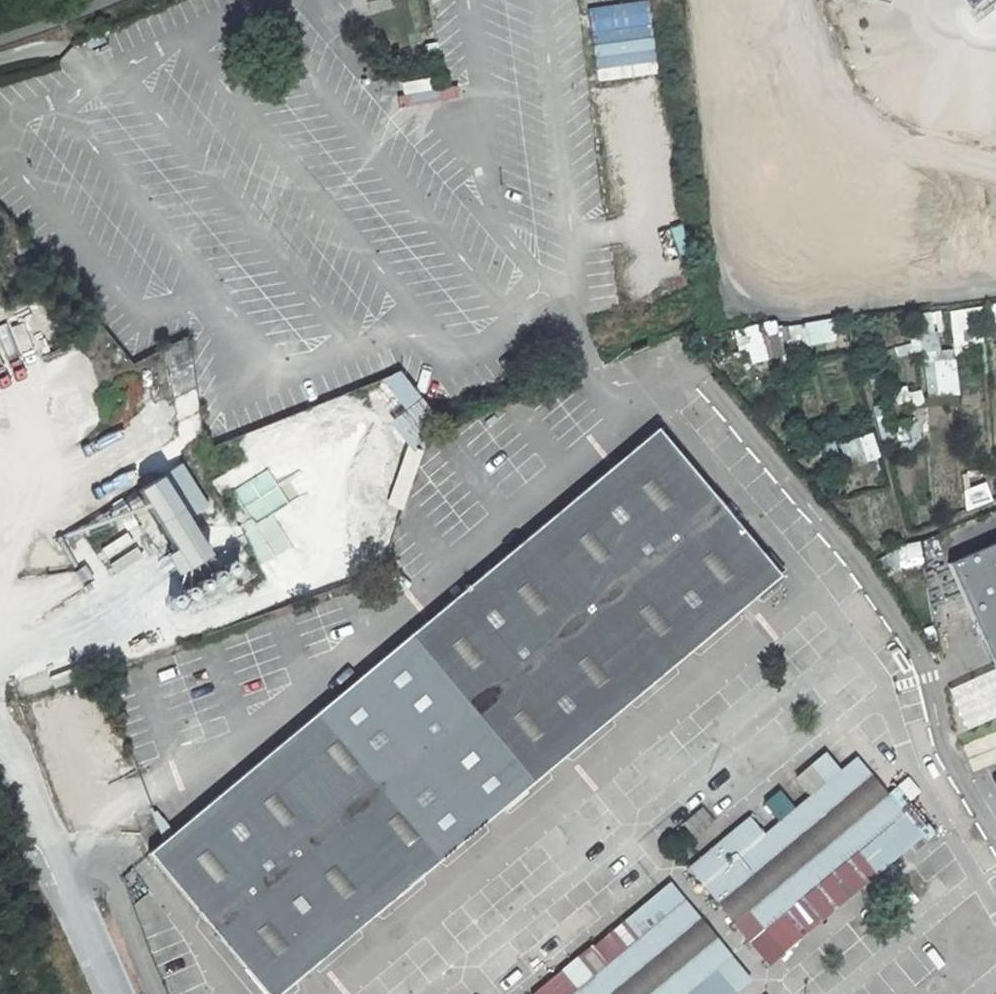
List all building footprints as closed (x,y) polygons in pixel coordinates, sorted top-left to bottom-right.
[(599,92),(625,88),(623,78),(657,71),(648,23),(588,34),(599,92)] [(399,79),(401,102),(457,98),(456,84),(431,86),(430,77),(399,79)] [(995,322),(995,301),(988,301),(989,322),(995,322)] [(746,364),(782,355),(773,319),(736,328),(746,364)] [(832,320),(784,323),(785,345),(833,341),(832,320)] [(921,326),(923,358),(939,357),(937,325),(921,326)] [(187,339),(164,342),(176,414),(199,410),(187,339)] [(922,360),(924,396),(958,395),(956,358),(922,360)] [(392,399),(378,410),(409,447),(440,422),(395,367),(377,381),(392,399)] [(922,403),(921,388),(895,389),(896,405),(922,403)] [(905,426),(909,442),(903,444),(906,453),(924,448),(917,422),(905,426)] [(779,577),(656,430),(633,448),(172,833),(162,841),(147,854),(264,993),(279,993),(779,577)] [(837,442),(844,462),(877,452),(870,431),(837,442)] [(264,458),(231,477),(271,551),(261,557),(263,561),(291,546),(273,513),(289,504),(264,458)] [(180,461),(133,484),(176,567),(204,553),(183,513),(202,503),(180,461)] [(991,501),(980,477),(968,481),(978,507),(991,501)] [(950,561),(995,666),(995,541),(950,561)] [(238,543),(175,567),(190,605),(253,581),(238,543)] [(902,567),(921,563),(918,544),(898,548),(902,567)] [(972,773),(995,764),(995,730),(961,744),(972,773)] [(885,794),(855,757),(763,834),(779,853),(717,905),(747,943),(902,814),(885,794)] [(895,786),(885,794),(925,841),(934,833),(895,786)] [(902,814),(747,943),(768,967),(922,837),(902,814)] [(763,834),(748,817),(686,868),(717,905),(779,853),(763,834)] [(162,841),(172,833),(161,819),(154,821),(162,841)] [(684,900),(669,882),(535,993),(572,993),(684,900)] [(684,900),(572,993),(686,993),(731,957),(684,900)] [(686,993),(736,993),(751,981),(731,957),(686,993)]
